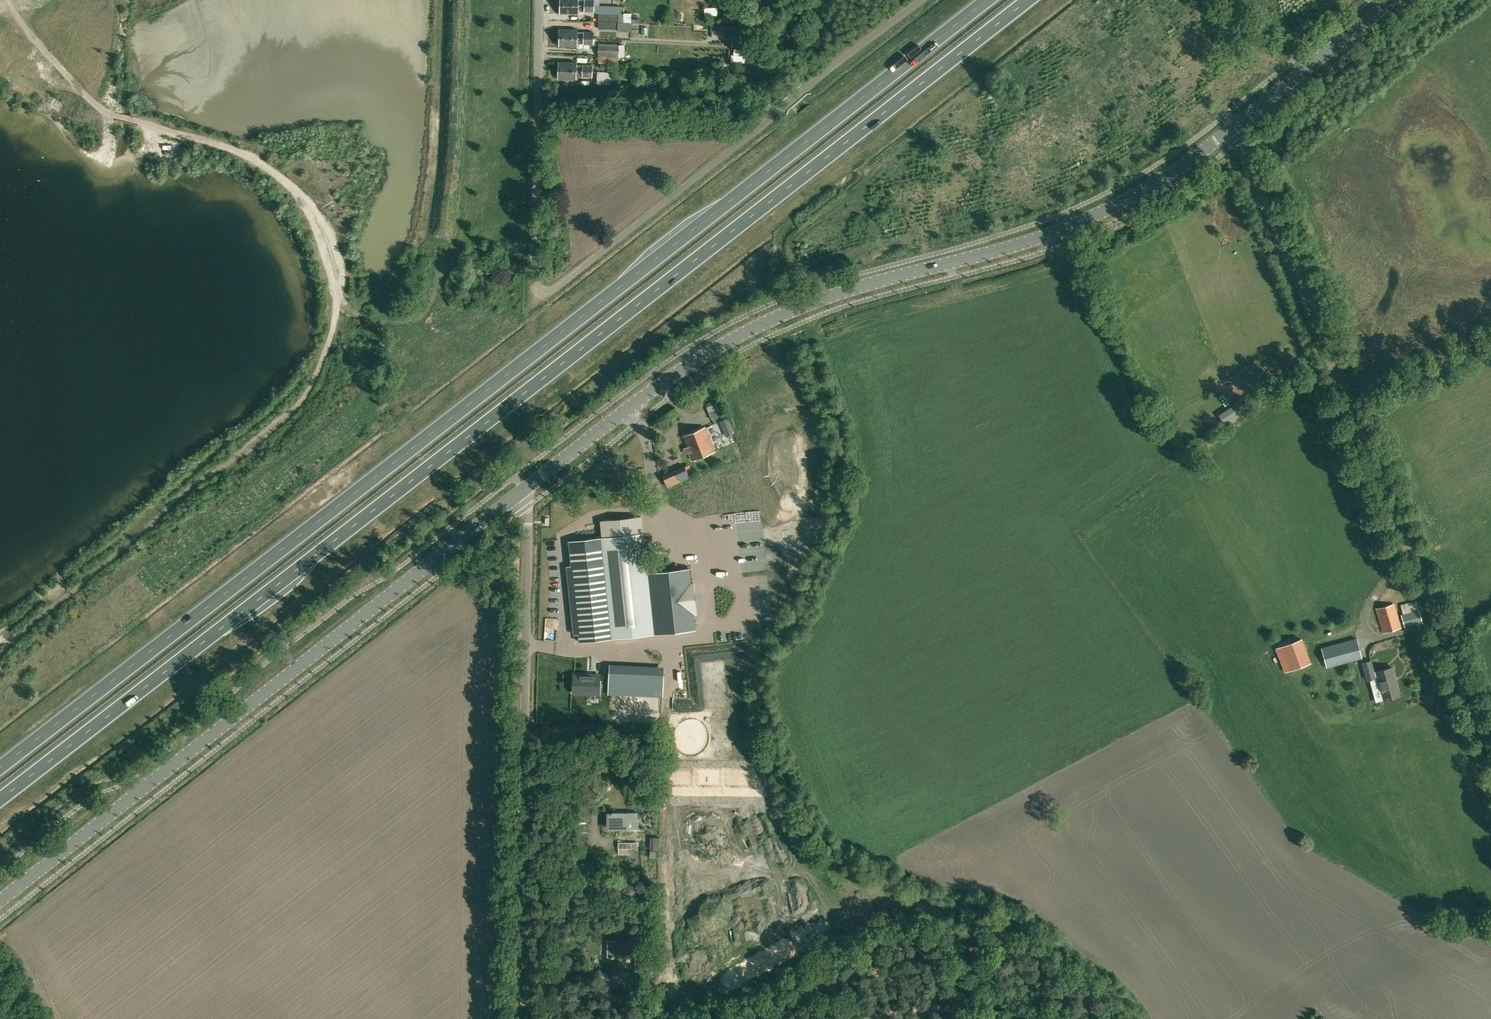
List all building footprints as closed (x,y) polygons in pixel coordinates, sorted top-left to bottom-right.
[(595,5),(561,4),(560,13),(578,13),(578,11),(584,11),(595,12),(599,13),(607,13),(618,14),(622,14),(622,6),(595,5)] [(679,11),(675,11),(673,14),(673,18),(676,20),(680,20),(682,17),(682,13),(679,11)] [(607,13),(599,13),(599,21),(598,29),(606,29),(607,13)] [(644,34),(645,27),(638,26),(637,33),(644,34)] [(578,29),(560,29),(560,37),(594,38),(594,32),(584,32),(578,31),(578,29)] [(1165,36),(1165,49),(1173,49),(1173,36),(1165,36)] [(594,38),(560,37),(559,46),(578,46),(578,44),(594,45),(594,38)] [(599,41),(598,55),(618,55),(619,42),(599,41)] [(618,58),(599,56),(598,68),(618,68),(618,58)] [(559,61),(559,70),(593,71),(593,65),(583,65),(577,65),(577,62),(559,61)] [(593,78),(593,71),(559,70),(558,78),(576,79),(577,77),(582,77),(593,78)] [(612,72),(597,71),(597,83),(611,84),(612,72)] [(655,230),(639,231),(640,241),(655,240),(655,230)] [(707,406),(712,419),(723,414),(718,402),(707,406)] [(1219,415),(1219,416),(1226,426),(1234,421),(1227,411),(1226,410),(1219,415)] [(720,421),(723,428),(732,425),(729,417),(720,421)] [(715,451),(706,427),(683,436),(693,459),(715,451)] [(668,487),(679,482),(673,470),(662,475),(668,487)] [(601,538),(569,541),(571,565),(579,634),(579,641),(696,629),(694,614),(696,614),(695,601),(696,601),(695,601),(694,594),(696,594),(695,594),(694,594),(693,582),(691,582),(689,568),(648,573),(644,533),(643,533),(641,517),(624,518),(624,517),(623,517),(623,518),(618,519),(618,518),(617,518),(617,519),(600,521),(602,537),(601,537),(601,538)] [(1402,628),(1394,603),(1377,608),(1384,633),(1402,628)] [(1421,623),(1418,610),(1412,612),(1401,614),(1405,627),(1421,623)] [(1311,662),(1302,638),(1276,648),(1285,672),(1311,662)] [(1363,658),(1357,638),(1322,648),(1327,667),(1363,658)] [(304,659),(315,652),(313,648),(301,654),(304,659)] [(1368,680),(1376,678),(1371,660),(1363,663),(1368,680)] [(1392,667),(1376,671),(1384,699),(1400,694),(1392,667)] [(645,673),(644,696),(663,696),(664,673),(645,673)] [(574,674),(573,692),(599,693),(600,675),(574,674)] [(637,829),(637,812),(617,812),(617,811),(612,812),(612,829),(637,829)] [(651,837),(650,850),(660,850),(660,837),(653,837),(651,837)] [(637,842),(620,843),(618,843),(619,854),(630,854),(630,848),(637,847),(637,842)] [(634,958),(633,941),(620,942),(619,940),(607,940),(608,957),(617,957),(618,960),(626,960),(627,958),(634,958)] [(649,979),(648,956),(635,956),(636,979),(649,979)] [(1078,1010),(1090,1017),(1097,1006),(1085,998),(1078,1010)]
